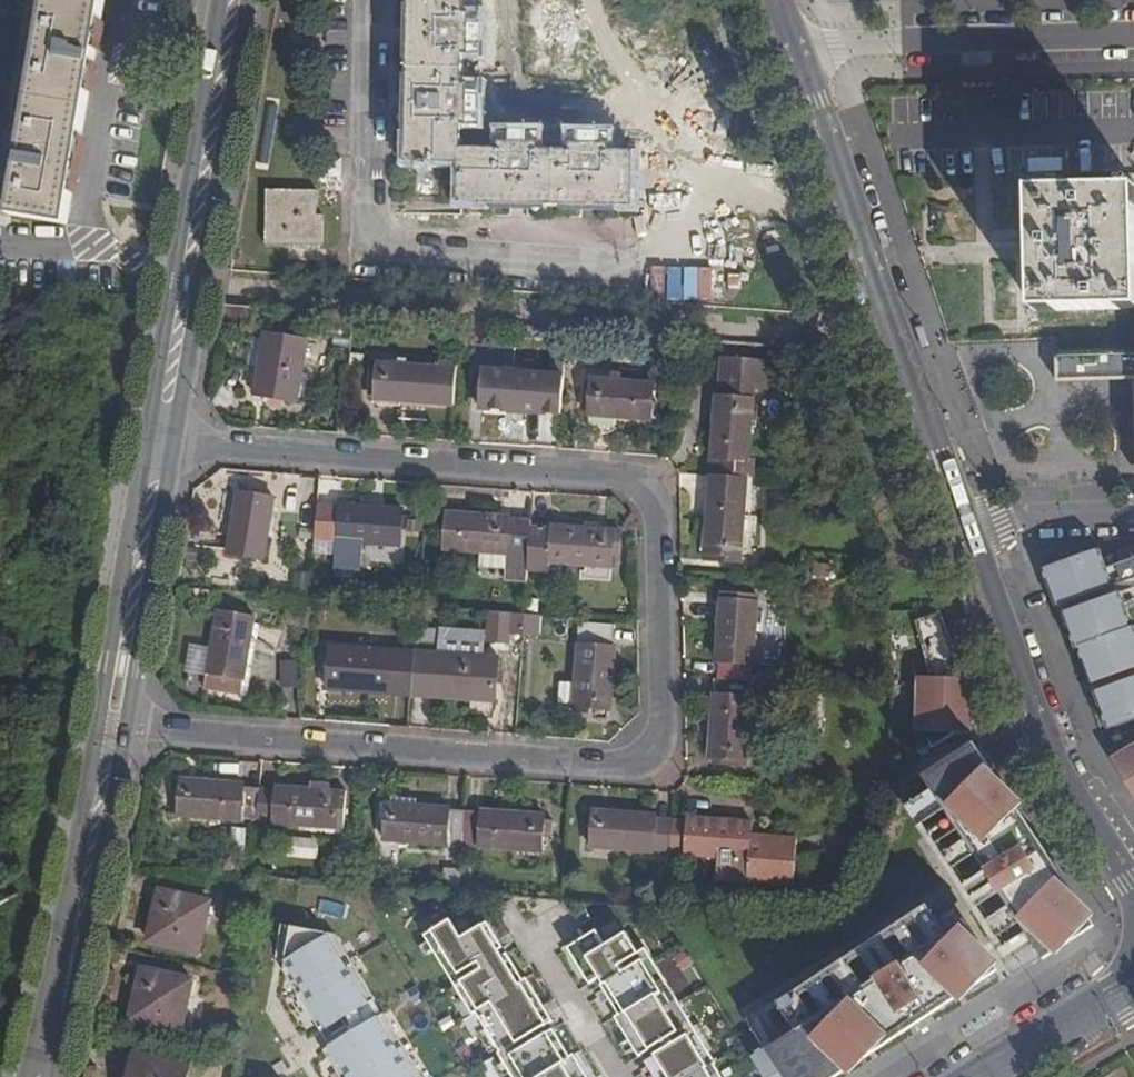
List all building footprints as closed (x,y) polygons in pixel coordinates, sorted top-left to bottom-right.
[(39,40),(34,40),(32,55),(37,56),(28,103),(22,140),(17,139),(15,152),(20,153),(10,211),(66,221),(86,105),(104,0),(46,0),(39,40)] [(405,204),(448,204),(449,165),(460,165),(459,205),(632,208),(633,154),(609,153),(609,147),(570,146),(570,153),(538,152),(538,146),(500,145),(500,152),(460,151),(461,126),(467,126),(468,88),(462,88),(463,56),(468,56),(469,19),(463,18),(463,0),(410,0),(405,204)] [(1133,311),(1130,189),(1130,175),(1108,175),(1108,190),(1026,193),(1027,253),(1028,313),(1133,311)] [(266,246),(321,248),(321,219),(314,219),(314,193),(266,193),(266,246)] [(255,309),(226,306),(224,327),(253,330),(255,309)] [(298,406),(309,343),(267,336),(256,398),(298,406)] [(1045,375),(1120,378),(1121,354),(1046,352),(1045,375)] [(455,407),(459,367),(440,366),(439,372),(379,367),(376,403),(438,408),(438,405),(455,407)] [(712,477),(757,480),(759,462),(749,461),(756,391),(768,392),(770,371),(724,367),(721,399),(718,400),(712,477)] [(563,414),(566,382),(549,381),(548,379),(485,375),(483,411),(545,415),(546,413),(563,414)] [(593,383),(590,419),(596,419),(623,421),(653,423),(655,388),(593,383)] [(746,481),(715,478),(714,495),(711,495),(706,557),(742,560),(747,497),(745,497),(746,481)] [(229,557),(265,563),(276,501),(241,495),(229,557)] [(320,508),(317,542),(339,544),(339,546),(401,550),(404,513),(342,509),(342,510),(320,508)] [(506,585),(528,587),(530,563),(532,531),(533,524),(511,523),(511,521),(448,517),(446,552),(482,556),(480,572),(507,574),(506,585)] [(553,533),(532,531),(530,563),(551,565),(551,567),(613,571),(614,558),(620,558),(621,536),(615,535),(553,530),(553,533)] [(1041,571),(1054,607),(1111,586),(1098,550),(1041,571)] [(1063,614),(1076,652),(1078,651),(1091,685),(1133,670),(1133,631),(1120,593),(1063,614)] [(754,667),(759,605),(723,603),(718,665),(754,667)] [(915,731),(925,754),(973,724),(942,614),(916,622),(931,718),(915,731)] [(242,698),(256,621),(220,615),(207,691),(242,698)] [(575,710),(611,713),(616,652),(615,652),(616,629),(583,627),(581,648),(580,648),(575,710)] [(390,695),(413,697),(416,657),(394,655),(393,654),(332,649),(328,692),(390,697),(390,695)] [(416,657),(413,697),(434,698),(434,700),(497,705),(500,662),(438,657),(437,659),(416,657)] [(1095,694),(1108,731),(1133,722),(1133,680),(1095,694)] [(807,702),(808,688),(804,688),(718,682),(717,697),(715,697),(712,755),(717,755),(716,760),(747,763),(752,699),(807,702)] [(985,949),(1007,983),(1087,932),(1046,868),(1048,867),(1035,846),(1031,849),(1005,808),(1006,807),(986,776),(987,776),(972,751),(920,784),(960,847),(959,848),(980,881),(982,880),(1014,930),(985,949)] [(1121,769),(1133,789),(1133,761),(1121,769)] [(243,822),(257,823),(260,792),(245,790),(245,789),(184,783),(181,819),(242,824),(243,822)] [(277,794),(261,792),(259,823),(276,825),(276,827),(345,832),(348,796),(277,791),(277,794)] [(448,848),(463,849),(465,815),(450,814),(450,812),(389,808),(386,844),(447,849),(448,848)] [(465,815),(463,849),(480,851),(480,852),(542,856),(545,820),(483,815),(483,817),(465,815)] [(654,853),(669,854),(672,823),(657,822),(656,819),(594,815),(591,851),(654,856),(654,853)] [(689,825),(673,823),(671,858),(718,861),(717,885),(794,890),(798,842),(751,839),(752,827),(689,822),(689,825)] [(198,955),(210,903),(160,893),(148,944),(198,955)] [(427,943),(475,1022),(478,1021),(502,1061),(500,1062),(510,1076),(584,1076),(573,1058),(568,1060),(548,1027),(551,1025),(528,987),(524,989),(489,930),(463,946),(452,928),(427,943)] [(749,1066),(756,1076),(846,1076),(845,1075),(873,1057),(874,1059),(908,1038),(911,1043),(931,1031),(927,1025),(959,1005),(960,1005),(994,984),(962,932),(846,1005),(845,1003),(812,1024),(813,1026),(749,1066)] [(715,1074),(716,1072),(647,957),(640,961),(627,941),(606,953),(598,939),(569,956),(591,993),(598,989),(619,1024),(616,1026),(640,1066),(644,1063),(652,1076),(717,1076),(715,1074)] [(181,1033),(192,982),(142,971),(131,1021),(181,1033)] [(189,1068),(135,1055),(130,1076),(187,1076),(189,1068)]
